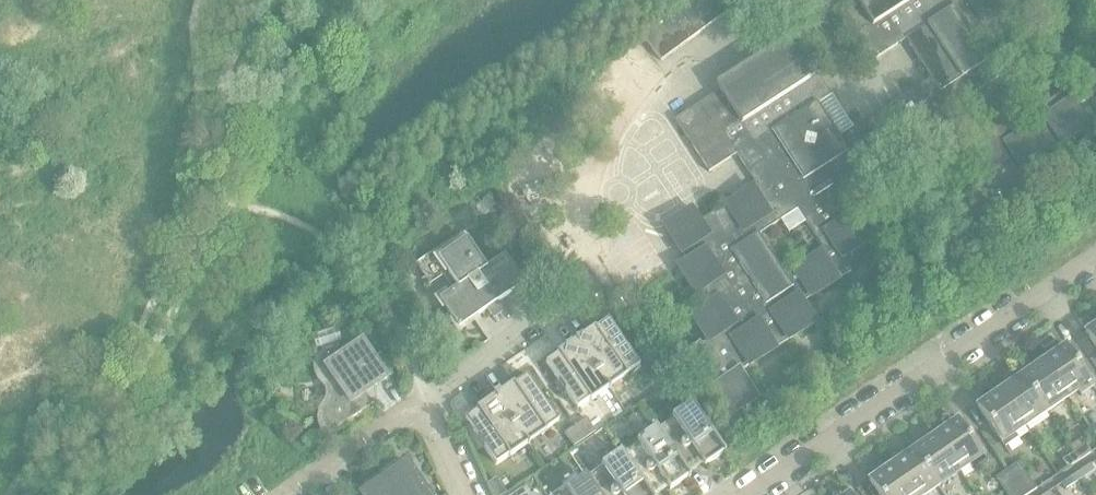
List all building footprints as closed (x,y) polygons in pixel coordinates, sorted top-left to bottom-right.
[(851,271),(842,258),(869,241),(839,195),(952,121),(969,147),(960,152),(986,192),(959,209),(977,236),(1017,211),(1025,224),(1053,206),(1035,179),(1030,182),(1022,170),(1095,122),(1095,71),(1086,77),(1087,77),(1035,111),(1034,110),(1029,114),(1026,116),(1017,103),(972,34),(972,33),(971,31),(983,23),(984,26),(1024,0),(855,0),(840,10),(872,60),(889,50),(905,39),(934,82),(921,90),(918,86),(851,129),(854,134),(842,142),(817,103),(830,94),(792,35),(716,84),(720,91),(675,119),(709,172),(736,154),(748,172),(752,169),(760,182),(700,221),(691,208),(664,225),(682,253),(686,250),(691,258),(678,266),(703,306),(690,314),(707,341),(702,345),(699,341),(680,359),(713,395),(729,419),(760,399),(742,370),(815,322),(801,300),(809,295),(810,297),(851,271)] [(1032,13),(1053,0),(1024,0),(1032,13)] [(525,283),(505,255),(486,267),(467,238),(438,258),(458,287),(439,300),(459,328),(525,283)] [(645,374),(627,347),(620,338),(621,338),(608,320),(596,328),(595,327),(577,339),(610,388),(627,376),(632,383),(645,374)] [(1085,332),(1095,348),(1095,325),(1085,332)] [(610,388),(577,339),(558,353),(558,354),(546,362),(558,381),(559,380),(565,390),(577,408),(590,400),(591,401),(610,388)] [(364,394),(387,378),(362,342),(349,351),(346,347),(346,345),(322,353),(322,354),(320,357),(319,361),(318,365),(318,369),(320,373),(322,377),(327,383),(329,387),(330,391),(331,395),(330,399),(329,403),(325,410),(323,413),(322,418),(323,422),(324,426),(326,429),(329,432),(328,432),(329,434),(371,405),(364,394)] [(1094,386),(1066,345),(1044,360),(1068,397),(1078,390),(1081,395),(1094,386)] [(1068,397),(1044,360),(1041,356),(1028,365),(1031,369),(1021,376),(1046,412),(1068,397)] [(559,421),(546,403),(539,394),(540,393),(527,375),(514,384),(514,383),(496,395),(529,443),(547,431),(546,430),(559,421)] [(1046,412),(1021,376),(1012,382),(1009,378),(996,387),(999,391),(1025,427),(1046,412)] [(1025,427),(999,391),(977,406),(1005,447),(1018,438),(1015,434),(1025,427)] [(529,443),(496,395),(477,408),(477,409),(465,418),(477,436),(478,436),(484,446),(496,464),(509,455),(510,457),(529,443)] [(725,452),(693,407),(675,419),(674,418),(656,430),(657,432),(688,477),(689,476),(686,472),(695,465),(695,466),(702,461),(705,465),(725,452)] [(595,431),(586,418),(575,425),(584,438),(595,431)] [(986,460),(958,419),(936,434),(960,471),(970,465),(973,469),(986,460)] [(584,438),(575,425),(565,432),(574,445),(584,438)] [(960,471),(936,434),(933,430),(920,439),(923,443),(913,450),(939,486),(960,471)] [(657,432),(640,444),(639,442),(620,454),(621,456),(648,494),(652,494),(660,489),(660,490),(667,485),(670,490),(688,477),(657,432)] [(1091,452),(1085,445),(1074,452),(1079,460),(1091,452)] [(913,450),(903,457),(901,452),(888,461),(891,465),(913,494),(925,494),(939,486),(913,450)] [(1079,460),(1074,452),(1062,460),(1068,468),(1079,460)] [(621,456),(604,468),(603,466),(585,479),(586,480),(596,494),(648,494),(621,456)] [(407,463),(400,467),(397,461),(380,473),(396,494),(434,494),(427,486),(424,488),(407,463)] [(1018,462),(1007,470),(1024,494),(1027,494),(1036,489),(1018,462)] [(1080,480),(1094,470),(1090,464),(1076,474),(1080,480)] [(891,465),(869,480),(879,494),(913,494),(891,465)] [(1007,470),(996,477),(1007,494),(1024,494),(1007,470)] [(380,473),(364,484),(368,490),(361,494),(362,494),(396,494),(380,473)] [(1065,489),(1080,480),(1076,474),(1061,483),(1065,489)] [(496,477),(487,484),(494,494),(503,494),(507,493),(496,477)] [(586,480),(569,492),(568,490),(561,494),(596,494),(586,480)]
